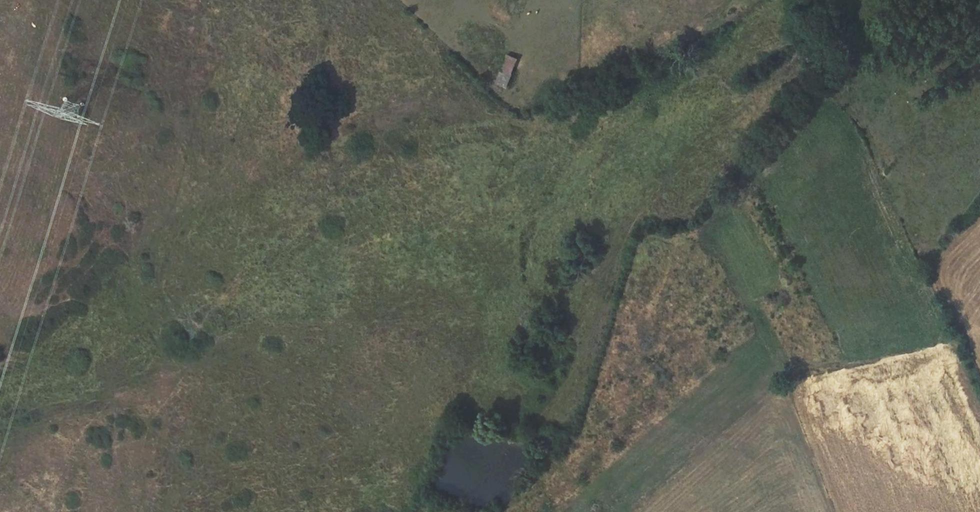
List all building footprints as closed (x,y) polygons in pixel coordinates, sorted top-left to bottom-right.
[(513,40),(508,54),(518,59),(524,44),(513,40)] [(518,59),(508,54),(502,70),(512,74),(518,59)] [(506,88),(512,74),(502,70),(496,84),(506,88)]
